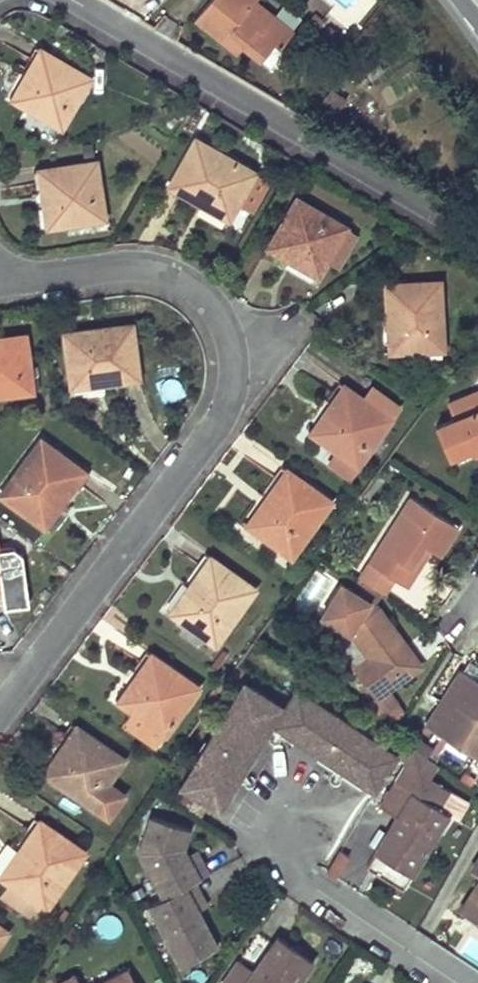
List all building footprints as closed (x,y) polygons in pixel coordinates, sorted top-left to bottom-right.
[(194,18),(210,31),(218,22),(243,43),(242,45),(260,60),(274,44),(278,49),(292,32),(255,1),(256,0),(208,0),(194,18)] [(243,43),(218,22),(210,31),(235,52),(242,45),(243,43)] [(61,129),(90,81),(39,51),(27,72),(32,75),(16,102),(61,129)] [(16,102),(32,75),(27,72),(10,99),(16,102)] [(341,100),(323,90),(315,106),(332,115),(341,100)] [(254,173),(194,140),(167,185),(200,205),(204,199),(231,214),(237,203),(254,173)] [(95,162),(37,170),(41,194),(48,192),(53,226),(104,219),(95,162)] [(251,211),(267,181),(254,173),(237,203),(251,211)] [(53,226),(48,192),(41,194),(46,227),(53,226)] [(231,214),(204,199),(200,205),(228,220),(231,214)] [(345,228),(295,199),(267,248),(287,261),(290,255),(319,272),(324,263),(345,228)] [(337,271),(358,235),(345,228),(324,263),(337,271)] [(319,272),(290,255),(287,261),(316,278),(319,272)] [(443,350),(439,281),(384,284),(386,320),(392,320),(394,352),(443,350)] [(394,352),(392,320),(386,320),(387,352),(394,352)] [(137,379),(130,326),(63,335),(69,381),(101,377),(102,384),(137,379)] [(22,335),(0,338),(0,395),(30,392),(22,335)] [(101,377),(69,381),(70,387),(102,384),(101,377)] [(347,480),(390,420),(342,387),(329,407),(333,410),(314,437),(335,451),(325,465),(347,480)] [(477,391),(445,404),(451,420),(434,427),(446,457),(467,450),(477,445),(477,412),(477,411),(477,394),(477,391)] [(314,437),(333,410),(329,407),(309,433),(314,437)] [(84,473),(40,440),(0,495),(38,523),(57,497),(62,501),(84,473)] [(467,450),(471,459),(477,456),(477,445),(467,450)] [(290,558),(330,502),(286,471),(265,500),(270,505),(251,531),(290,558)] [(43,526),(62,501),(57,497),(38,523),(43,526)] [(422,546),(438,556),(456,527),(410,498),(359,578),(397,601),(414,571),(408,568),(422,546)] [(251,531),(270,505),(265,500),(245,526),(251,531)] [(414,571),(428,550),(422,546),(408,568),(414,571)] [(1,592),(3,608),(27,605),(20,555),(11,550),(0,550),(0,593),(1,592)] [(215,645),(253,589),(208,558),(188,588),(193,591),(176,618),(185,624),(215,645)] [(379,606),(341,583),(322,614),(346,628),(365,656),(351,666),(373,698),(360,707),(376,717),(397,702),(387,688),(420,665),(411,653),(406,656),(401,649),(406,645),(379,606)] [(176,618),(193,591),(188,588),(169,614),(176,618)] [(346,628),(322,614),(314,627),(332,638),(351,666),(365,656),(346,628)] [(176,637),(206,657),(215,645),(185,624),(176,637)] [(411,653),(406,645),(401,649),(406,656),(411,653)] [(155,747),(196,688),(150,655),(136,675),(140,679),(121,706),(140,718),(131,731),(155,747)] [(460,670),(426,726),(477,759),(477,681),(460,670)] [(121,706),(140,679),(136,675),(117,703),(121,706)] [(243,683),(185,771),(222,794),(279,706),(243,683)] [(396,755),(297,689),(273,724),(374,791),(396,755)] [(122,759),(76,727),(62,747),(67,751),(48,777),(107,818),(122,795),(106,783),(122,759)] [(48,777),(67,751),(62,747),(43,774),(48,777)] [(395,818),(364,866),(402,890),(449,815),(459,821),(470,804),(431,779),(439,766),(414,750),(379,807),(395,818)] [(189,829),(151,817),(149,820),(139,852),(163,898),(194,881),(208,875),(200,859),(191,864),(186,855),(184,848),(189,829)] [(45,908),(84,852),(38,821),(16,851),(23,855),(5,881),(45,908)] [(337,874),(347,855),(335,849),(326,868),(337,874)] [(16,851),(0,875),(0,877),(5,881),(23,855),(16,851)] [(195,851),(186,855),(191,864),(200,859),(195,851)] [(5,881),(0,888),(0,897),(35,921),(45,908),(5,881)] [(163,898),(148,905),(180,967),(217,947),(197,911),(193,902),(202,897),(194,881),(163,898)] [(460,912),(477,924),(477,884),(460,912)] [(202,897),(193,902),(197,911),(206,906),(202,897)] [(278,937),(254,971),(239,961),(223,982),(297,982),(313,960),(278,937)] [(127,969),(99,982),(134,982),(127,969)] [(74,974),(57,982),(78,982),(74,974)]
